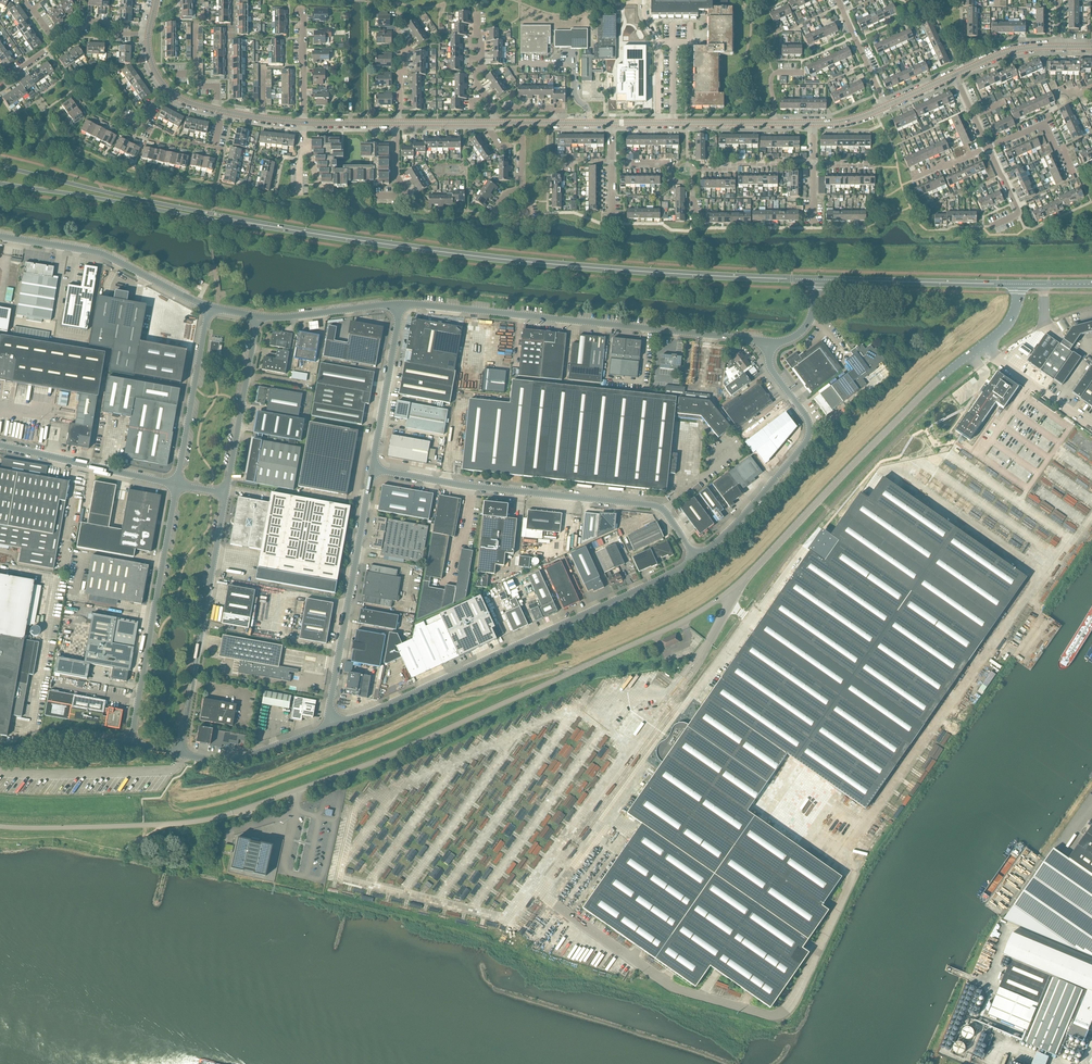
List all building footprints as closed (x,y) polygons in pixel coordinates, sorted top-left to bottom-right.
[(12,4),(12,3),(8,1),(9,0),(2,0),(0,4),(8,8),(12,4)] [(64,15),(67,13),(68,15),(70,13),(67,8),(66,9),(64,7),(66,5),(63,2),(61,0),(60,0),(59,1),(61,4),(57,6),(58,8),(59,8),(64,15)] [(63,2),(66,5),(64,7),(66,9),(67,8),(70,13),(73,11),(72,10),(75,8),(73,5),(78,2),(75,0),(70,0),(69,0),(61,0),(63,2)] [(650,1),(650,2),(650,3),(651,3),(651,5),(651,16),(651,17),(652,17),(653,17),(653,18),(653,20),(655,20),(656,20),(659,20),(659,19),(660,19),(660,20),(663,20),(664,20),(666,20),(666,19),(667,19),(668,19),(668,20),(670,20),(671,20),(674,20),(674,19),(675,19),(675,20),(678,20),(679,20),(681,20),(681,19),(682,19),(683,19),(683,20),(685,20),(686,20),(687,20),(689,20),(689,19),(690,19),(690,20),(693,20),(694,20),(696,20),(696,18),(696,17),(697,17),(698,17),(698,16),(698,15),(705,15),(705,10),(705,9),(708,9),(708,10),(709,11),(709,12),(708,15),(708,19),(708,41),(707,42),(708,46),(708,47),(699,47),(696,47),(696,50),(695,50),(695,55),(696,55),(696,58),(695,58),(695,62),(696,62),(696,65),(695,65),(695,70),(696,70),(696,72),(695,72),(695,77),(696,77),(696,79),(695,79),(695,84),(696,84),(696,87),(695,87),(695,94),(695,99),(690,99),(690,107),(696,107),(699,107),(699,105),(702,105),(702,107),(706,107),(706,105),(709,105),(709,107),(713,107),(713,105),(716,105),(716,107),(721,107),(721,105),(724,105),(724,94),(720,94),(718,94),(718,92),(718,91),(718,86),(717,86),(717,84),(718,84),(718,79),(717,79),(717,76),(718,76),(718,72),(717,72),(717,69),(718,69),(718,65),(717,65),(717,62),(718,62),(718,58),(717,58),(717,55),(721,55),(731,55),(731,52),(732,52),(732,48),(731,48),(731,45),(732,45),(732,41),(731,41),(731,38),(732,38),(732,33),(731,33),(731,31),(732,31),(732,26),(731,26),(731,24),(732,24),(732,19),(731,19),(731,16),(732,16),(732,12),(732,8),(728,8),(727,4),(727,1),(727,0),(650,0),(650,1)] [(792,11),(798,8),(795,0),(793,0),(788,2),(792,11)] [(798,8),(804,5),(802,0),(795,0),(798,8)] [(12,16),(22,9),(18,5),(15,7),(12,4),(8,8),(10,11),(9,11),(12,16)] [(897,13),(893,5),(887,8),(891,16),(897,13)] [(57,6),(58,8),(55,10),(53,8),(51,9),(53,11),(54,11),(56,14),(54,15),(56,18),(58,17),(61,22),(63,20),(62,19),(65,16),(64,15),(59,8),(58,8),(57,6)] [(792,14),(788,6),(782,8),(786,17),(792,14)] [(284,7),(272,7),(272,11),(275,11),(275,17),(285,17),(286,17),(286,15),(287,15),(287,11),(284,11),(284,7)] [(786,17),(782,8),(776,11),(780,20),(786,17)] [(891,16),(887,8),(881,10),(885,19),(891,16)] [(15,21),(25,14),(22,9),(12,16),(15,21)] [(56,14),(54,11),(53,11),(51,9),(49,10),(51,13),(48,15),(54,24),(57,22),(58,24),(61,22),(58,17),(56,18),(54,15),(56,14)] [(313,21),(321,21),(321,22),(326,22),(326,17),(328,17),(328,9),(315,9),(315,16),(313,16),(313,21)] [(885,19),(881,10),(875,13),(879,21),(885,19)] [(181,13),(180,13),(180,17),(180,20),(192,20),(192,17),(192,11),(182,11),(181,11),(181,13)] [(769,14),(773,22),(780,20),(776,11),(769,14)] [(387,12),(375,12),(375,17),(378,17),(378,27),(390,26),(390,15),(387,15),(387,12)] [(879,21),(875,13),(869,16),(873,24),(879,21)] [(25,14),(15,21),(18,26),(25,21),(28,19),(25,14)] [(582,59),(581,59),(581,60),(581,62),(581,74),(581,76),(581,77),(582,77),(582,81),(592,81),(592,73),(604,73),(604,70),(592,70),(592,60),(605,60),(607,60),(616,60),(616,51),(615,51),(615,39),(616,39),(616,38),(616,15),(602,15),(602,19),(598,19),(598,27),(598,30),(598,45),(594,45),(594,48),(594,56),(592,56),(592,55),(582,55),(582,59)] [(873,24),(869,16),(863,18),(867,27),(873,24)] [(867,27),(863,18),(857,21),(861,30),(867,27)] [(410,30),(418,24),(415,19),(405,26),(406,29),(409,27),(410,30)] [(921,22),(922,25),(927,37),(936,33),(930,21),(926,23),(925,20),(921,22)] [(28,25),(25,21),(18,26),(16,28),(19,32),(28,25)] [(838,32),(836,27),(839,26),(837,22),(834,23),(822,29),(826,37),(838,32)] [(418,24),(410,30),(412,32),(410,34),(411,36),(421,29),(418,24)] [(23,37),(32,30),(28,25),(19,32),(23,37)] [(551,26),(521,26),(521,54),(547,54),(547,45),(548,45),(548,44),(551,44),(551,38),(551,31),(551,26)] [(326,38),(332,38),(332,29),(324,29),(324,32),(315,32),(315,42),(321,42),(321,43),(326,43),(326,38)] [(421,29),(411,36),(413,38),(415,37),(417,39),(425,34),(421,29)] [(571,31),(555,31),(555,47),(571,47),(571,49),(588,49),(588,30),(588,29),(571,29),(571,31)] [(826,37),(822,29),(816,32),(820,40),(826,37)] [(26,41),(35,35),(32,30),(23,37),(26,41)] [(914,38),(910,30),(903,32),(907,41),(914,38)] [(392,31),(385,31),(385,34),(378,34),(378,44),(391,44),(391,35),(392,35),(392,31)] [(820,40),(816,32),(810,34),(814,43),(820,40)] [(907,41),(903,32),(898,35),(901,44),(907,41)] [(930,43),(939,39),(936,33),(927,37),(930,43)] [(425,34),(417,39),(419,42),(417,44),(418,46),(428,39),(425,34)] [(804,37),(808,45),(814,43),(810,34),(804,37)] [(29,46),(38,39),(35,35),(26,41),(29,46)] [(901,44),(898,35),(892,38),(895,46),(901,44)] [(895,46),(892,38),(886,41),(890,49),(895,46)] [(29,46),(32,51),(42,44),(38,39),(29,46)] [(933,49),(941,45),(939,39),(930,43),(933,49)] [(890,49),(886,41),(880,43),(884,52),(890,49)] [(884,52),(880,43),(873,46),(877,55),(884,52)] [(103,57),(106,57),(106,52),(104,52),(104,44),(98,44),(98,55),(103,55),(103,57)] [(935,55),(944,51),(941,45),(933,49),(935,55)] [(73,50),(79,59),(84,56),(78,46),(73,50)] [(617,66),(616,66),(616,71),(616,100),(616,102),(643,102),(646,102),(646,95),(646,87),(646,86),(646,79),(646,47),(623,47),(623,50),(623,66),(617,66)] [(846,59),(852,56),(848,48),(842,51),(846,59)] [(329,52),(332,52),(332,49),(322,49),(322,52),(312,52),(312,59),(314,59),(314,63),(321,63),(321,60),(329,60),(329,52)] [(79,59),(73,50),(68,53),(75,62),(79,59)] [(846,59),(842,51),(836,53),(840,62),(846,59)] [(938,61),(947,57),(944,51),(935,55),(938,61)] [(11,56),(8,52),(0,57),(0,61),(2,63),(11,56)] [(75,62),(68,53),(64,56),(70,65),(75,62)] [(384,56),(375,56),(375,65),(381,65),(381,67),(391,67),(391,53),(384,53),(384,56)] [(840,62),(836,53),(830,56),(834,65),(840,62)] [(5,68),(14,61),(11,56),(2,63),(5,68)] [(59,60),(65,69),(70,65),(64,56),(59,60)] [(834,65),(830,56),(824,59),(828,67),(834,65)] [(947,57),(938,61),(941,67),(950,63),(947,57)] [(828,67),(824,59),(818,62),(822,70),(828,67)] [(1043,69),(1045,68),(1045,61),(1041,61),(1040,62),(1039,59),(1033,62),(1037,72),(1043,69)] [(42,66),(49,75),(54,72),(47,62),(42,66)] [(822,70),(818,62),(812,64),(816,73),(822,70)] [(928,71),(924,62),(918,65),(922,73),(928,71)] [(1037,72),(1033,62),(1028,64),(1032,74),(1037,72)] [(1047,70),(1049,70),(1049,72),(1055,72),(1056,62),(1047,62),(1047,70)] [(816,73),(812,64),(806,67),(810,76),(816,73)] [(1032,74),(1028,64),(1022,67),(1026,76),(1032,74)] [(912,68),(916,76),(922,73),(918,65),(912,68)] [(49,75),(42,66),(38,69),(44,78),(49,75)] [(125,77),(134,71),(131,66),(121,73),(125,77)] [(1008,69),(1012,79),(1018,76),(1014,67),(1008,69)] [(1026,76),(1022,67),(1016,69),(1021,79),(1026,76)] [(906,70),(910,79),(916,76),(912,68),(906,70)] [(44,78),(38,69),(33,72),(40,82),(44,78)] [(325,80),(325,69),(314,69),(314,84),(323,84),(323,80),(325,80)] [(1012,79),(1008,69),(1003,72),(1007,81),(1012,79)] [(900,73),(904,81),(910,79),(906,70),(900,73)] [(128,82),(137,75),(134,71),(125,77),(128,82)] [(494,71),(484,78),(486,80),(488,79),(490,81),(498,76),(494,71)] [(29,75),(35,85),(40,82),(33,72),(29,75)] [(392,72),(384,72),(384,75),(376,76),(376,86),(392,86),(392,72)] [(991,74),(995,84),(1000,81),(997,74),(998,74),(997,72),(991,74)] [(1003,72),(998,74),(997,74),(1000,81),(1001,84),(1007,81),(1003,72)] [(895,76),(898,84),(904,81),(900,73),(895,76)] [(985,77),(990,86),(995,84),(991,74),(985,77)] [(35,85),(29,75),(24,79),(30,88),(35,85)] [(131,87),(140,80),(137,75),(128,82),(131,87)] [(498,76),(490,81),(492,84),(490,86),(491,88),(501,81),(498,76)] [(889,78),(892,87),(898,84),(895,76),(889,78)] [(990,86),(985,77),(980,79),(984,89),(990,86)] [(889,78),(882,81),(886,90),(892,87),(889,78)] [(30,88),(24,79),(19,82),(21,85),(26,92),(26,91),(30,88)] [(862,85),(865,84),(863,79),(860,81),(848,86),(852,95),(864,89),(862,85)] [(984,89),(980,79),(975,82),(979,91),(984,89)] [(134,91),(144,84),(140,80),(131,87),(134,91)] [(501,81),(491,88),(493,90),(495,89),(497,91),(504,86),(501,81)] [(138,96),(147,89),(144,84),(134,91),(138,96)] [(16,88),(23,98),(28,94),(26,91),(26,92),(21,85),(16,88)] [(498,98),(508,91),(504,86),(497,91),(498,94),(496,95),(498,98)] [(852,95),(848,86),(842,89),(846,97),(852,95)] [(23,98),(16,88),(11,91),(18,101),(23,98)] [(147,89),(138,96),(141,101),(150,94),(147,89)] [(846,97),(842,89),(836,92),(840,100),(846,97)] [(329,99),(329,93),(329,90),(324,90),(318,90),(318,95),(315,95),(315,99),(316,99),(316,106),(328,106),(328,99),(329,99)] [(18,101),(11,91),(7,95),(13,104),(18,101)] [(1000,91),(997,93),(1000,100),(1004,98),(1007,97),(1006,94),(1003,96),(1000,91)] [(376,95),(376,104),(380,104),(380,106),(392,106),(392,92),(384,92),(384,95),(376,95)] [(830,94),(834,103),(840,100),(836,92),(830,94)] [(955,103),(954,101),(950,92),(944,94),(949,103),(950,105),(955,103)] [(1055,102),(1051,92),(1045,95),(1050,104),(1055,102)] [(232,95),(231,95),(231,99),(237,99),(237,102),(241,102),(241,99),(243,99),(243,93),(233,93),(232,93),(232,95)] [(949,103),(944,94),(939,97),(944,106),(949,103)] [(7,95),(2,98),(9,107),(11,110),(15,107),(13,104),(7,95)] [(1050,104),(1045,95),(1040,97),(1045,107),(1050,104)] [(944,106),(939,97),(934,99),(938,108),(944,106)] [(1045,107),(1040,97),(1035,99),(1039,109),(1045,107)] [(71,99),(61,105),(65,110),(74,104),(71,99)] [(938,108),(934,99),(929,101),(933,110),(938,108)] [(1030,102),(1034,111),(1039,109),(1035,99),(1030,102)] [(933,110),(929,101),(924,103),(928,113),(933,110)] [(1034,111),(1030,102),(1025,104),(1029,113),(1034,111)] [(928,113),(924,103),(919,106),(923,115),(928,113)] [(74,104),(65,110),(68,115),(77,108),(74,104)] [(1029,113),(1025,104),(1020,106),(1024,116),(1029,113)] [(1068,105),(1059,110),(1061,115),(1071,111),(1068,105)] [(923,115),(919,106),(914,108),(918,117),(923,115)] [(1024,116),(1020,106),(1015,109),(1019,118),(1024,116)] [(163,107),(158,117),(163,119),(168,109),(163,107)] [(77,108),(68,115),(71,119),(80,113),(77,108)] [(168,122),(173,112),(168,109),(163,119),(168,122)] [(1010,111),(1014,120),(1019,118),(1015,109),(1010,111)] [(908,113),(912,123),(918,120),(913,111),(908,113)] [(1063,120),(1073,116),(1071,111),(1061,115),(1063,120)] [(173,125),(178,115),(173,112),(168,122),(173,125)] [(80,113),(71,119),(75,124),(84,118),(80,113)] [(912,123),(908,113),(903,116),(907,125),(912,123)] [(178,115),(173,125),(178,128),(184,118),(178,115)] [(960,115),(951,119),(953,124),(962,120),(961,118),(960,115)] [(907,125),(903,116),(898,118),(902,127),(907,125)] [(1073,116),(1063,120),(1066,125),(1075,121),(1073,116)] [(1015,126),(1010,117),(1005,119),(1009,128),(1015,126)] [(189,131),(192,119),(186,118),(183,129),(189,131)] [(892,120),(897,130),(902,127),(898,118),(892,120)] [(955,128),(964,124),(962,120),(963,119),(962,120),(953,124),(955,128)] [(1000,121),(1004,131),(1009,128),(1005,119),(1000,121)] [(86,133),(91,123),(86,120),(81,130),(86,133)] [(995,124),(999,133),(1004,131),(1000,121),(995,124)] [(1068,130),(1078,126),(1075,121),(1066,125),(1068,130)] [(206,134),(208,123),(203,122),(200,133),(206,134)] [(91,136),(96,126),(91,123),(86,133),(91,136)] [(957,133),(966,129),(964,124),(955,128),(957,133)] [(995,124),(990,126),(994,135),(999,133),(995,124)] [(96,126),(91,136),(96,138),(101,128),(96,126)] [(1070,135),(1080,131),(1078,126),(1068,130),(1070,135)] [(101,141),(106,131),(101,128),(96,138),(101,141)] [(249,131),(238,128),(236,134),(248,136),(249,131)] [(959,137),(968,133),(966,129),(957,133),(959,137)] [(105,146),(106,144),(111,134),(106,131),(101,141),(100,143),(105,146)] [(1073,141),(1082,136),(1080,131),(1070,135),(1073,141)] [(961,142),(970,138),(968,133),(959,137),(961,142)] [(106,144),(111,146),(116,136),(111,134),(106,144)] [(248,136),(236,134),(235,139),(246,142),(248,136)] [(474,146),(482,141),(480,138),(482,137),(480,134),(470,141),(474,146)] [(318,138),(312,138),(312,152),(314,152),(314,158),(316,158),(316,165),(318,165),(318,171),(320,171),(320,178),(322,178),(322,184),(334,184),(334,187),(338,187),(344,187),(346,187),(348,187),(348,182),(361,182),(370,182),(373,182),(373,184),(374,184),(374,185),(377,185),(377,184),(382,184),(382,185),(383,185),(383,184),(389,184),(389,145),(377,145),(377,144),(374,144),(374,145),(369,145),(368,145),(366,145),(361,145),(361,158),(373,158),(373,167),(361,167),(348,167),(344,167),(344,171),(334,171),(334,168),(337,168),(337,162),(334,162),(334,158),(342,158),(344,158),(344,155),(342,155),(342,152),(342,151),(342,148),(340,148),(340,140),(340,138),(329,138),(328,138),(328,137),(324,137),(324,138),(322,138),(321,138),(320,138),(319,138),(319,137),(318,137),(318,138)] [(119,151),(125,141),(119,138),(114,148),(119,151)] [(970,138),(961,142),(963,147),(965,146),(968,144),(972,142),(970,138)] [(1032,140),(1036,149),(1040,147),(1039,144),(1038,141),(1036,138),(1032,140)] [(234,145),(245,148),(246,142),(235,139),(234,145)] [(949,149),(945,140),(939,142),(944,152),(949,149)] [(1036,149),(1032,140),(1027,142),(1031,151),(1036,149)] [(124,153),(130,143),(125,141),(119,151),(124,153)] [(482,141),(474,146),(477,151),(487,144),(486,142),(483,143),(482,141)] [(944,152),(939,142),(934,145),(939,154),(944,152)] [(1031,151),(1027,142),(1023,144),(1027,153),(1031,151)] [(130,143),(124,153),(129,156),(135,146),(130,143)] [(487,144),(477,151),(480,156),(488,151),(486,148),(489,146),(487,144)] [(1027,153),(1023,144),(1018,146),(1022,155),(1027,153)] [(939,154),(934,145),(929,147),(934,156),(939,154)] [(129,156),(128,158),(134,161),(135,158),(136,155),(140,149),(135,146),(129,156)] [(1022,155),(1018,146),(1014,148),(1018,157),(1022,155)] [(147,160),(149,149),(143,147),(141,158),(147,160)] [(924,149),(929,159),(934,156),(929,147),(924,149)] [(230,153),(241,156),(242,150),(231,148),(230,153)] [(696,161),(700,161),(700,164),(705,164),(705,148),(696,148),(696,161)] [(1018,157),(1014,148),(1009,150),(1013,159),(1018,157)] [(929,159),(924,149),(919,152),(924,161),(929,159)] [(1082,153),(1079,154),(1080,157),(1083,163),(1089,161),(1085,151),(1084,149),(1081,150),(1082,153)] [(1005,152),(1009,161),(1013,159),(1009,150),(1005,152)] [(164,163),(166,152),(160,151),(158,162),(164,163)] [(484,161),(494,154),(492,152),(490,153),(488,151),(480,156),(484,161)] [(924,161),(919,152),(914,154),(918,163),(924,161)] [(175,166),(177,154),(172,153),(169,164),(175,166)] [(918,163),(914,154),(909,156),(913,166),(918,163)] [(1045,163),(1054,159),(1051,154),(1043,158),(1045,163)] [(195,167),(198,156),(192,155),(190,166),(195,167)] [(183,156),(180,167),(186,168),(188,157),(183,156)] [(913,166),(909,156),(904,159),(908,168),(913,166)] [(209,159),(207,170),(212,171),(213,167),(216,168),(217,162),(214,161),(215,160),(209,159)] [(240,161),(229,159),(228,164),(239,167),(240,161)] [(265,159),(265,161),(264,160),(263,166),(274,169),(275,163),(274,162),(274,160),(265,159)] [(1047,167),(1056,164),(1054,159),(1045,163),(1047,167)] [(985,170),(984,168),(983,164),(981,162),(977,164),(981,172),(985,170)] [(239,167),(228,164),(226,170),(237,172),(239,167)] [(981,172),(977,164),(972,166),(976,174),(981,172)] [(1049,172),(1058,168),(1056,164),(1047,167),(1049,172)] [(976,174),(972,166),(968,168),(972,176),(976,174)] [(1023,167),(1014,171),(1017,176),(1025,172),(1028,171),(1025,166),(1023,167)] [(415,167),(407,171),(405,173),(406,175),(409,174),(410,177),(418,172),(415,167)] [(963,170),(967,178),(972,176),(968,168),(963,170)] [(1051,176),(1060,173),(1058,168),(1049,172),(1051,176)] [(237,172),(226,170),(225,176),(236,178),(237,172)] [(959,172),(962,179),(963,180),(967,178),(963,170),(959,172)] [(418,172),(410,177),(412,179),(410,181),(411,183),(421,177),(418,172)] [(963,180),(962,179),(959,172),(954,174),(957,179),(958,182),(963,180)] [(1019,180),(1021,179),(1027,177),(1025,172),(1017,176),(1019,180)] [(1053,181),(1057,179),(1062,177),(1060,173),(1051,176),(1053,181)] [(958,182),(957,179),(954,174),(950,176),(954,184),(958,182)] [(236,178),(225,176),(224,181),(235,184),(236,178)] [(937,179),(941,187),(946,185),(942,176),(937,179)] [(945,178),(949,187),(954,184),(950,176),(945,178)] [(421,177),(411,183),(412,185),(415,184),(417,187),(425,182),(421,177)] [(1021,185),(1029,181),(1027,177),(1021,179),(1019,180),(1021,185)] [(1057,179),(1053,181),(1055,186),(1064,182),(1062,177),(1057,179)] [(941,187),(937,179),(933,181),(936,189),(941,187)] [(488,181),(485,186),(492,191),(494,188),(496,190),(498,187),(488,181)] [(936,189),(933,181),(928,183),(932,191),(936,189)] [(1023,189),(1031,185),(1029,181),(1021,185),(1023,189)] [(257,182),(256,188),(269,191),(270,185),(259,183),(257,182)] [(417,193),(428,187),(425,182),(417,187),(418,189),(416,191),(417,193)] [(932,191),(928,183),(924,185),(928,193),(932,191)] [(674,184),(670,184),(670,191),(675,191),(675,202),(684,202),(685,189),(680,189),(680,185),(675,185),(675,187),(674,187),(674,184)] [(928,193),(924,185),(919,187),(923,195),(928,193)] [(1025,194),(1033,190),(1031,185),(1023,189),(1025,194)] [(481,191),(491,197),(493,195),(491,194),(492,191),(485,186),(481,191)] [(914,189),(918,197),(923,195),(919,187),(914,189)] [(1074,190),(1078,200),(1084,197),(1079,188),(1074,190)] [(1027,198),(1035,195),(1033,190),(1025,194),(1027,198)] [(1068,193),(1073,202),(1078,200),(1074,190),(1068,193)] [(478,196),(486,201),(488,198),(490,200),(491,197),(481,191),(478,196)] [(993,194),(998,203),(1003,201),(999,191),(993,194)] [(1073,202),(1068,193),(1063,195),(1067,205),(1073,202)] [(998,203),(993,194),(988,196),(992,206),(998,203)] [(1057,198),(1058,200),(1059,200),(1062,207),(1067,205),(1063,195),(1057,198)] [(475,201),(478,203),(485,208),(487,205),(484,204),(486,201),(478,196),(475,201)] [(976,203),(977,202),(982,211),(987,208),(983,199),(982,196),(975,200),(974,200),(976,203)] [(992,206),(988,196),(983,199),(987,208),(992,206)] [(1059,200),(1058,200),(1053,202),(1058,212),(1063,209),(1062,207),(1059,200)] [(1058,212),(1053,202),(1048,205),(1052,214),(1058,212)] [(1052,214),(1048,205),(1043,207),(1047,217),(1052,214)] [(1047,217),(1043,207),(1037,210),(1042,219),(1047,217)] [(1042,219),(1037,210),(1032,212),(1036,222),(1042,219)] [(802,212),(800,212),(785,211),(785,221),(798,221),(798,216),(802,216),(802,212)] [(25,262),(16,315),(27,317),(34,318),(42,319),(51,321),(58,277),(52,276),(54,267),(25,262)] [(97,268),(84,266),(81,287),(68,285),(61,326),(87,330),(97,268)] [(97,297),(88,346),(112,350),(108,371),(133,376),(180,384),(186,350),(139,342),(146,306),(146,305),(127,302),(128,293),(123,293),(124,292),(119,291),(120,291),(119,292),(115,291),(113,300),(97,297)] [(7,332),(11,310),(0,308),(0,331),(7,332)] [(412,319),(407,350),(405,362),(399,395),(450,404),(456,372),(455,371),(463,328),(412,319)] [(309,322),(309,330),(319,329),(318,321),(309,322)] [(329,326),(323,357),(376,366),(379,349),(383,328),(352,323),(348,344),(335,341),(337,327),(329,326)] [(1060,344),(1069,351),(1080,335),(1091,332),(1091,323),(1071,328),(1060,344)] [(523,329),(523,332),(522,341),(521,346),(518,376),(540,378),(562,380),(566,334),(556,333),(523,329)] [(272,333),(270,346),(277,347),(286,349),(290,349),(290,346),(293,334),(281,332),(281,334),(272,333)] [(297,349),(295,358),(301,360),(302,360),(315,362),(317,352),(320,336),(300,332),(297,349)] [(1059,343),(1045,334),(1038,345),(1037,345),(1033,350),(1034,350),(1026,361),(1053,380),(1072,353),(1069,351),(1060,344),(1059,343)] [(87,350),(0,335),(0,381),(80,394),(75,425),(70,424),(66,445),(88,448),(97,397),(98,397),(105,353),(87,350)] [(604,349),(606,338),(580,335),(579,344),(572,343),(568,380),(601,383),(604,350),(605,350),(605,349),(604,349)] [(613,338),(610,359),(609,375),(637,378),(639,362),(640,357),(639,357),(641,341),(613,338)] [(211,341),(210,348),(209,354),(218,355),(220,343),(211,341)] [(810,394),(838,373),(842,369),(821,341),(804,354),(803,352),(799,356),(796,352),(785,360),(792,369),(810,394)] [(1022,344),(1018,349),(1027,356),(1030,350),(1022,344)] [(852,371),(831,386),(843,402),(854,394),(859,390),(867,384),(863,379),(877,369),(876,368),(885,361),(876,348),(874,350),(870,345),(865,349),(862,345),(859,348),(858,347),(850,352),(853,355),(850,357),(845,361),(852,371)] [(264,357),(262,370),(285,374),(288,361),(289,352),(277,350),(276,359),(264,357)] [(723,383),(723,384),(724,384),(740,373),(742,371),(742,372),(751,365),(741,351),(732,358),(733,359),(732,359),(732,360),(731,362),(731,364),(732,366),(733,367),(734,367),(726,371),(725,372),(724,378),(723,383)] [(1072,353),(1053,380),(1054,380),(1062,385),(1081,358),(1073,352),(1072,353)] [(661,355),(660,369),(680,371),(682,357),(661,355)] [(369,404),(375,373),(321,363),(312,416),(362,425),(365,404),(369,404)] [(1072,393),(1080,398),(1091,381),(1091,366),(1088,370),(1072,393)] [(484,369),(482,391),(504,393),(506,371),(484,369)] [(997,372),(981,395),(956,431),(970,441),(995,404),(999,407),(998,409),(1001,411),(1003,409),(1018,387),(997,372)] [(751,382),(744,373),(725,388),(731,397),(751,382)] [(172,433),(177,402),(179,389),(108,377),(102,412),(130,417),(123,457),(158,463),(158,464),(167,466),(173,433),(172,433)] [(470,399),(462,470),(463,470),(524,477),(666,491),(675,411),(678,412),(677,417),(699,419),(702,423),(705,421),(718,438),(731,427),(709,401),(710,395),(684,393),(685,387),(672,386),(666,385),(665,393),(664,396),(513,380),(510,404),(470,399)] [(1080,398),(1080,399),(1091,407),(1091,381),(1080,398)] [(773,403),(769,397),(768,398),(766,395),(767,395),(759,385),(757,384),(739,398),(738,396),(722,408),(738,429),(773,403)] [(814,399),(826,415),(832,411),(832,410),(843,402),(831,386),(814,399)] [(257,411),(253,433),(301,441),(305,420),(302,419),(304,409),(300,408),(303,394),(259,387),(257,403),(266,405),(267,400),(268,401),(266,413),(257,411)] [(398,401),(395,418),(407,420),(406,428),(444,435),(448,410),(398,401)] [(748,440),(745,443),(753,454),(756,452),(765,465),(766,464),(769,460),(770,459),(773,456),(774,455),(777,451),(778,450),(781,446),(782,445),(785,442),(786,441),(789,437),(790,436),(793,432),(793,433),(797,427),(785,412),(781,415),(780,416),(776,419),(775,420),(772,423),(771,422),(770,423),(771,423),(767,426),(766,427),(762,430),(761,430),(757,433),(756,434),(753,437),(752,437),(752,438),(748,440)] [(310,422),(298,487),(310,489),(315,490),(347,495),(358,431),(310,422)] [(388,457),(426,464),(430,442),(392,435),(388,457)] [(246,482),(258,484),(294,490),(301,448),(295,447),(296,440),(289,439),(288,445),(262,441),(253,439),(246,482)] [(750,456),(728,473),(742,491),(755,480),(754,479),(762,473),(750,456)] [(21,548),(18,563),(53,569),(69,482),(45,478),(47,467),(2,458),(0,470),(0,545),(21,548)] [(733,502),(744,494),(742,491),(728,473),(728,472),(712,484),(730,508),(734,504),(733,502)] [(642,824),(583,908),(696,987),(710,966),(770,1008),(809,953),(802,948),(829,910),(822,906),(842,877),(747,811),(787,755),(865,809),(1027,578),(883,477),(868,498),(860,493),(830,536),(825,532),(810,552),(810,551),(688,725),(688,726),(687,725),(685,725),(684,724),(682,724),(681,724),(679,724),(678,725),(676,725),(675,726),(674,728),(673,729),(673,731),(672,732),(672,734),(673,735),(673,737),(672,738),(670,736),(668,739),(670,740),(670,741),(668,741),(667,741),(665,742),(664,742),(662,743),(661,744),(660,745),(659,747),(658,748),(658,750),(657,751),(657,753),(658,754),(658,756),(659,758),(660,759),(661,760),(662,761),(663,762),(662,763),(627,813),(642,824)] [(94,482),(87,524),(108,528),(116,486),(94,482)] [(383,485),(379,505),(378,511),(429,520),(434,494),(383,485)] [(707,488),(699,494),(712,511),(712,512),(719,521),(724,517),(720,512),(724,510),(707,488)] [(121,530),(154,536),(161,496),(128,490),(121,530)] [(335,594),(339,574),(351,507),(272,493),(270,503),(239,497),(230,545),(262,550),(256,580),(335,594)] [(433,533),(449,536),(455,537),(461,499),(439,495),(433,533)] [(680,508),(684,513),(695,529),(694,530),(699,537),(710,529),(709,528),(714,524),(694,497),(680,508)] [(513,554),(517,519),(507,518),(507,516),(508,516),(509,505),(508,504),(485,502),(484,502),(483,516),(483,517),(480,550),(477,572),(494,574),(495,565),(504,566),(505,553),(513,554)] [(527,521),(526,530),(543,532),(560,533),(562,514),(528,510),(527,517),(527,518),(527,521)] [(606,515),(585,513),(584,513),(581,544),(614,530),(615,516),(609,515),(609,516),(606,516),(606,515)] [(381,555),(422,563),(429,526),(377,517),(371,548),(382,550),(381,555)] [(664,537),(663,536),(657,522),(627,536),(634,551),(664,537)] [(135,549),(150,552),(151,552),(154,536),(121,530),(108,528),(87,524),(81,523),(76,547),(133,557),(134,552),(135,549)] [(449,536),(433,533),(424,581),(430,582),(431,577),(442,579),(449,536)] [(656,546),(650,548),(653,556),(656,555),(659,553),(661,557),(662,558),(668,555),(669,557),(673,555),(667,541),(657,546),(656,546)] [(612,576),(610,571),(625,564),(615,544),(595,553),(610,586),(623,581),(619,572),(612,576)] [(586,547),(570,554),(588,592),(593,590),(594,592),(604,587),(601,580),(600,580),(599,578),(600,577),(586,547)] [(644,552),(632,557),(639,572),(651,567),(651,568),(655,566),(658,565),(655,559),(655,558),(656,556),(656,555),(653,556),(650,548),(644,551),(644,552)] [(459,571),(456,587),(453,603),(466,597),(470,573),(469,572),(473,551),(462,549),(458,571),(459,571)] [(148,566),(94,556),(92,555),(85,594),(141,604),(148,566)] [(530,568),(531,557),(520,556),(519,567),(530,568)] [(561,561),(545,569),(564,609),(580,602),(561,561)] [(367,572),(363,595),(365,596),(364,603),(391,608),(392,603),(394,603),(394,601),(397,601),(399,600),(400,597),(398,595),(401,578),(396,577),(398,570),(370,565),(370,570),(368,569),(367,572)] [(535,622),(544,618),(558,612),(539,571),(528,576),(541,605),(530,610),(535,622)] [(7,737),(10,715),(21,717),(29,674),(33,675),(39,642),(30,641),(31,636),(25,635),(34,581),(0,574),(0,735),(7,737)] [(477,574),(477,575),(476,587),(487,588),(488,575),(477,574)] [(430,582),(424,581),(417,620),(453,603),(456,587),(446,585),(445,590),(429,587),(430,582)] [(229,586),(225,607),(222,624),(249,629),(256,591),(229,586)] [(481,596),(440,615),(442,619),(459,657),(497,640),(492,629),(495,628),(481,596)] [(513,632),(528,625),(515,598),(509,600),(513,609),(505,613),(513,632)] [(307,599),(299,639),(326,644),(334,603),(307,599)] [(361,609),(359,618),(358,623),(396,630),(399,616),(361,609)] [(129,671),(130,669),(138,622),(92,614),(84,662),(57,657),(54,673),(87,679),(89,664),(112,668),(110,679),(126,682),(128,671),(129,671)] [(447,663),(448,662),(459,657),(442,619),(440,615),(424,622),(415,626),(412,639),(402,644),(398,634),(390,633),(384,663),(387,664),(402,657),(412,679),(444,664),(445,664),(446,664),(447,663)] [(386,635),(357,630),(351,662),(380,667),(386,635)] [(676,634),(661,641),(665,649),(680,642),(676,634)] [(223,635),(219,657),(239,660),(240,661),(238,672),(239,672),(238,673),(258,677),(258,676),(277,679),(290,682),(292,675),(289,674),(290,672),(298,673),(299,670),(279,666),(283,646),(223,635)] [(349,672),(345,694),(367,698),(371,676),(349,672)] [(49,691),(44,716),(69,720),(100,726),(119,729),(121,720),(123,721),(124,715),(121,715),(122,710),(108,708),(108,709),(104,708),(105,701),(73,695),(49,691)] [(265,691),(262,704),(289,709),(291,696),(265,691)] [(313,718),(316,702),(316,701),(295,697),(291,719),(301,721),(302,718),(309,719),(309,717),(313,718)] [(199,720),(232,726),(236,705),(203,699),(199,720)] [(196,743),(208,745),(209,745),(212,729),(198,727),(196,743)] [(209,745),(218,747),(221,747),(222,745),(229,746),(230,743),(238,745),(238,740),(246,741),(247,736),(212,729),(209,745)] [(1004,920),(1091,956),(1091,826),(1069,859),(1054,848),(1004,920)] [(250,840),(237,838),(230,869),(243,872),(243,870),(253,873),(252,874),(265,876),(272,845),(259,843),(259,844),(257,843),(258,841),(252,839),(251,842),(249,842),(250,840)] [(233,846),(226,844),(224,851),(232,853),(233,846)] [(988,1014),(1008,1023),(1027,1031),(1023,1041),(1059,1057),(1068,1035),(1084,1041),(1089,1030),(1091,1023),(1091,966),(1013,933),(1003,955),(1012,958),(1000,987),(988,1014)]
